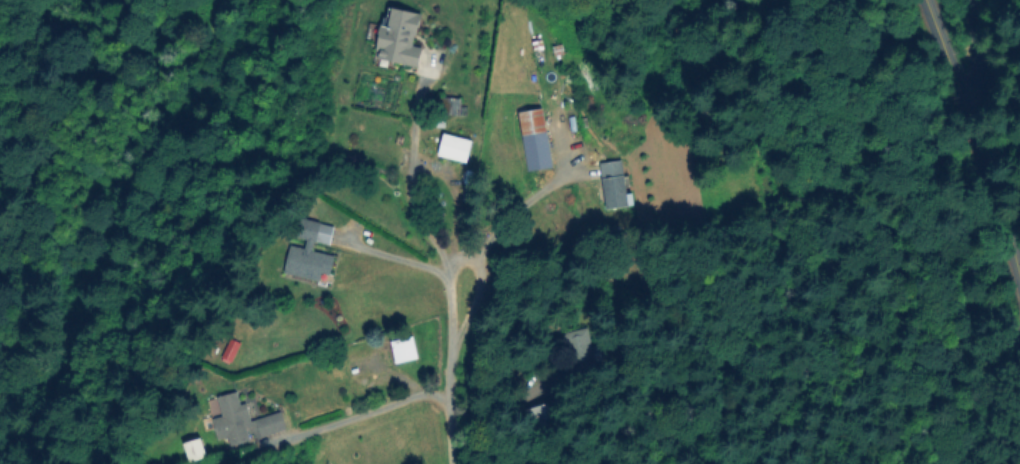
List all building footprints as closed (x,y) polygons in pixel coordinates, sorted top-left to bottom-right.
[(423,15),(414,46),(424,49),(421,67),(379,58),(381,48),(375,46),(382,20),(388,22),(392,6),(423,15)] [(461,99),(459,116),(434,114),(436,97),(461,99)] [(525,173),(551,170),(543,109),(517,113),(525,173)] [(465,165),(471,142),(443,134),(436,157),(465,165)] [(604,211),(627,209),(622,162),(599,164),(604,211)] [(320,224),(317,240),(295,235),(298,219),(320,224)] [(335,256),(331,275),(322,273),(319,282),(284,273),(291,245),(335,256)] [(601,375),(579,382),(578,379),(569,382),(565,368),(573,365),(562,332),(585,325),(601,375)] [(419,358),(397,364),(391,342),(414,336),(419,358)] [(241,344),(232,362),(223,357),(232,339),(241,344)] [(237,392),(241,406),(249,404),(254,426),(246,427),(250,440),(231,445),(228,434),(218,438),(212,421),(224,417),(218,397),(237,392)] [(563,433),(532,442),(523,411),(555,402),(563,433)] [(287,429),(263,437),(257,418),(281,410),(287,429)] [(182,444),(198,438),(204,457),(188,462),(182,444)]
